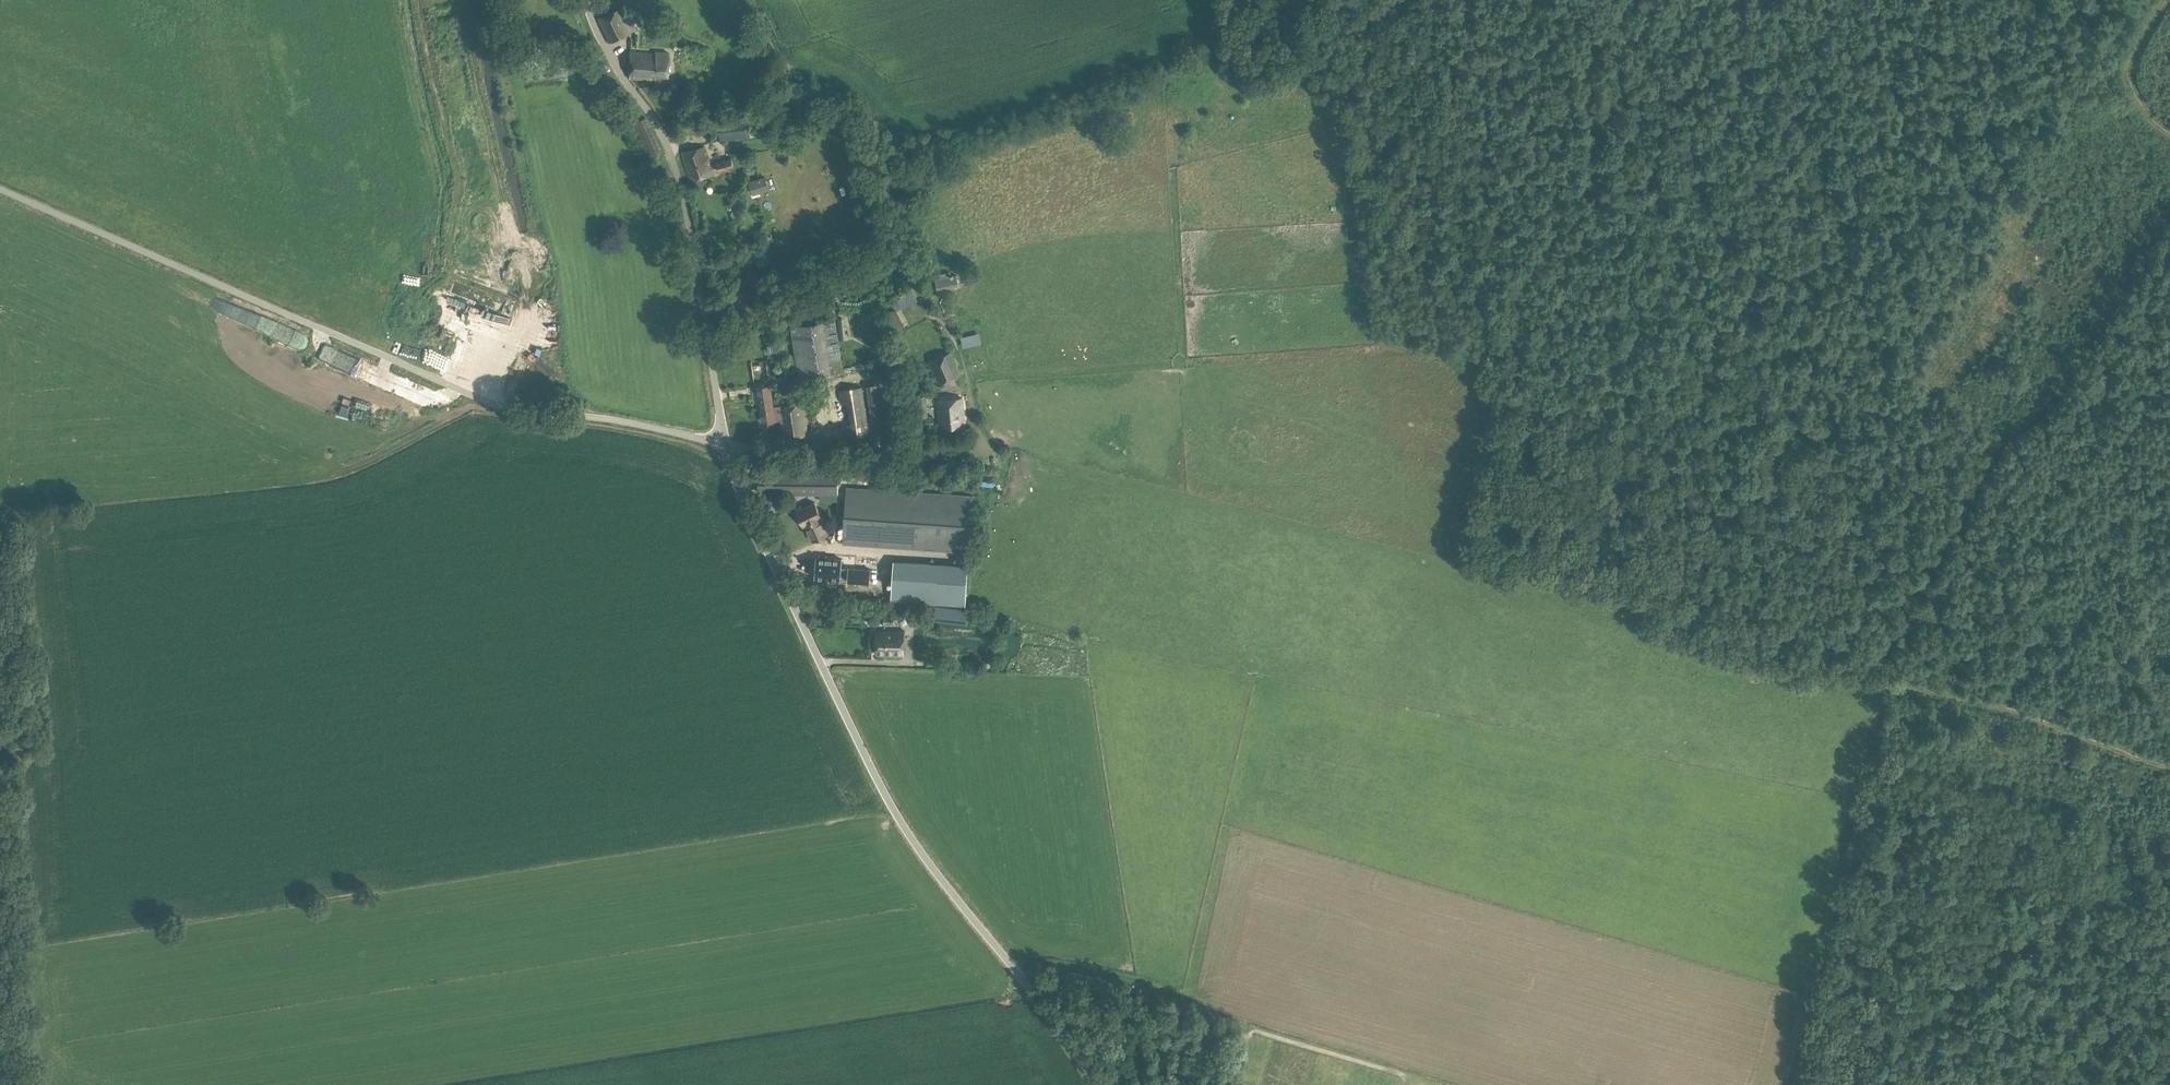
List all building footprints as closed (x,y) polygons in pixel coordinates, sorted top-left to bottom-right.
[(631,32),(619,8),(596,18),(608,43),(631,32)] [(668,53),(656,52),(656,54),(630,52),(630,78),(668,81),(668,53)] [(744,116),(718,120),(721,141),(747,138),(744,116)] [(632,123),(647,155),(660,149),(645,117),(632,123)] [(705,147),(682,153),(690,180),(713,173),(705,147)] [(734,168),(731,157),(716,162),(719,172),(734,168)] [(765,176),(748,181),(749,184),(746,185),(749,193),(752,192),(753,195),(769,189),(765,176)] [(714,200),(717,207),(724,204),(720,197),(714,200)] [(766,252),(754,258),(759,269),(771,263),(766,252)] [(947,269),(938,272),(939,277),(937,277),(940,288),(961,282),(958,272),(949,275),(947,269)] [(908,330),(896,308),(886,314),(897,336),(908,330)] [(437,319),(435,332),(445,333),(446,321),(437,319)] [(792,326),(800,378),(843,372),(835,320),(792,326)] [(470,351),(481,354),(483,346),(473,343),(470,351)] [(961,375),(951,352),(928,362),(939,385),(961,375)] [(551,379),(557,373),(538,354),(531,361),(551,379)] [(893,376),(876,379),(877,384),(840,389),(848,437),(901,429),(895,381),(894,381),(893,376)] [(778,419),(777,407),(773,407),(770,385),(757,387),(759,401),(757,402),(758,411),(760,411),(762,421),(778,419)] [(915,416),(925,415),(924,396),(919,396),(914,396),(915,416)] [(962,397),(937,400),(941,431),(965,428),(962,397)] [(777,407),(778,419),(781,418),(784,437),(807,433),(803,403),(777,407)] [(918,417),(919,426),(934,424),(934,416),(925,417),(925,416),(918,417)] [(795,446),(796,454),(811,455),(833,452),(831,441),(795,446)] [(759,494),(839,495),(839,470),(759,469),(759,494)] [(848,487),(844,544),(969,552),(973,495),(848,487)] [(822,520),(804,527),(807,534),(825,527),(822,520)] [(844,561),(817,559),(815,580),(842,582),(843,579),(849,579),(848,584),(873,586),(873,571),(850,570),(850,572),(843,572),(844,561)] [(966,593),(968,566),(894,561),(892,588),(893,588),(966,593)] [(969,609),(935,606),(933,620),(967,624),(969,609)] [(894,625),(895,615),(883,615),(883,625),(894,625)] [(903,654),(903,631),(877,630),(877,654),(903,654)]
